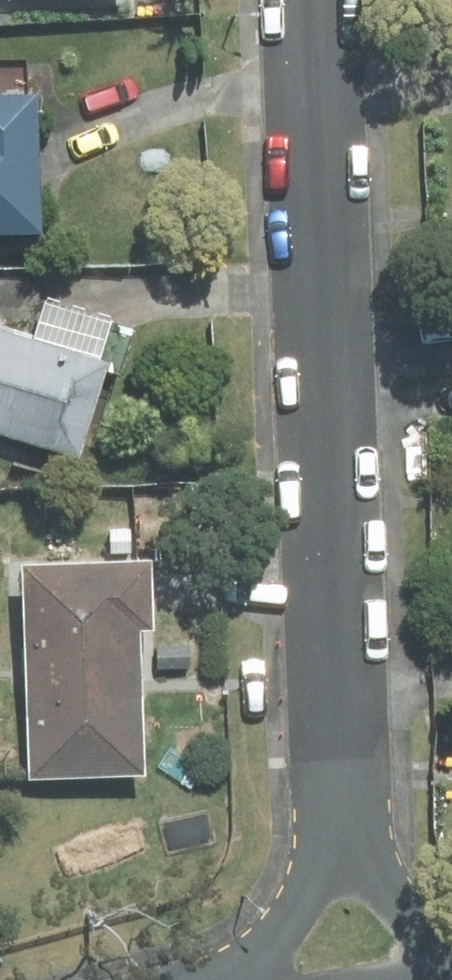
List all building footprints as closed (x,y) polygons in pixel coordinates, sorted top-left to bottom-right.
[(63,223),(59,85),(0,86),(0,225),(63,223)] [(125,356),(0,319),(0,428),(95,456),(125,356)] [(32,554),(38,777),(159,773),(154,624),(176,624),(173,550),(32,554)]
